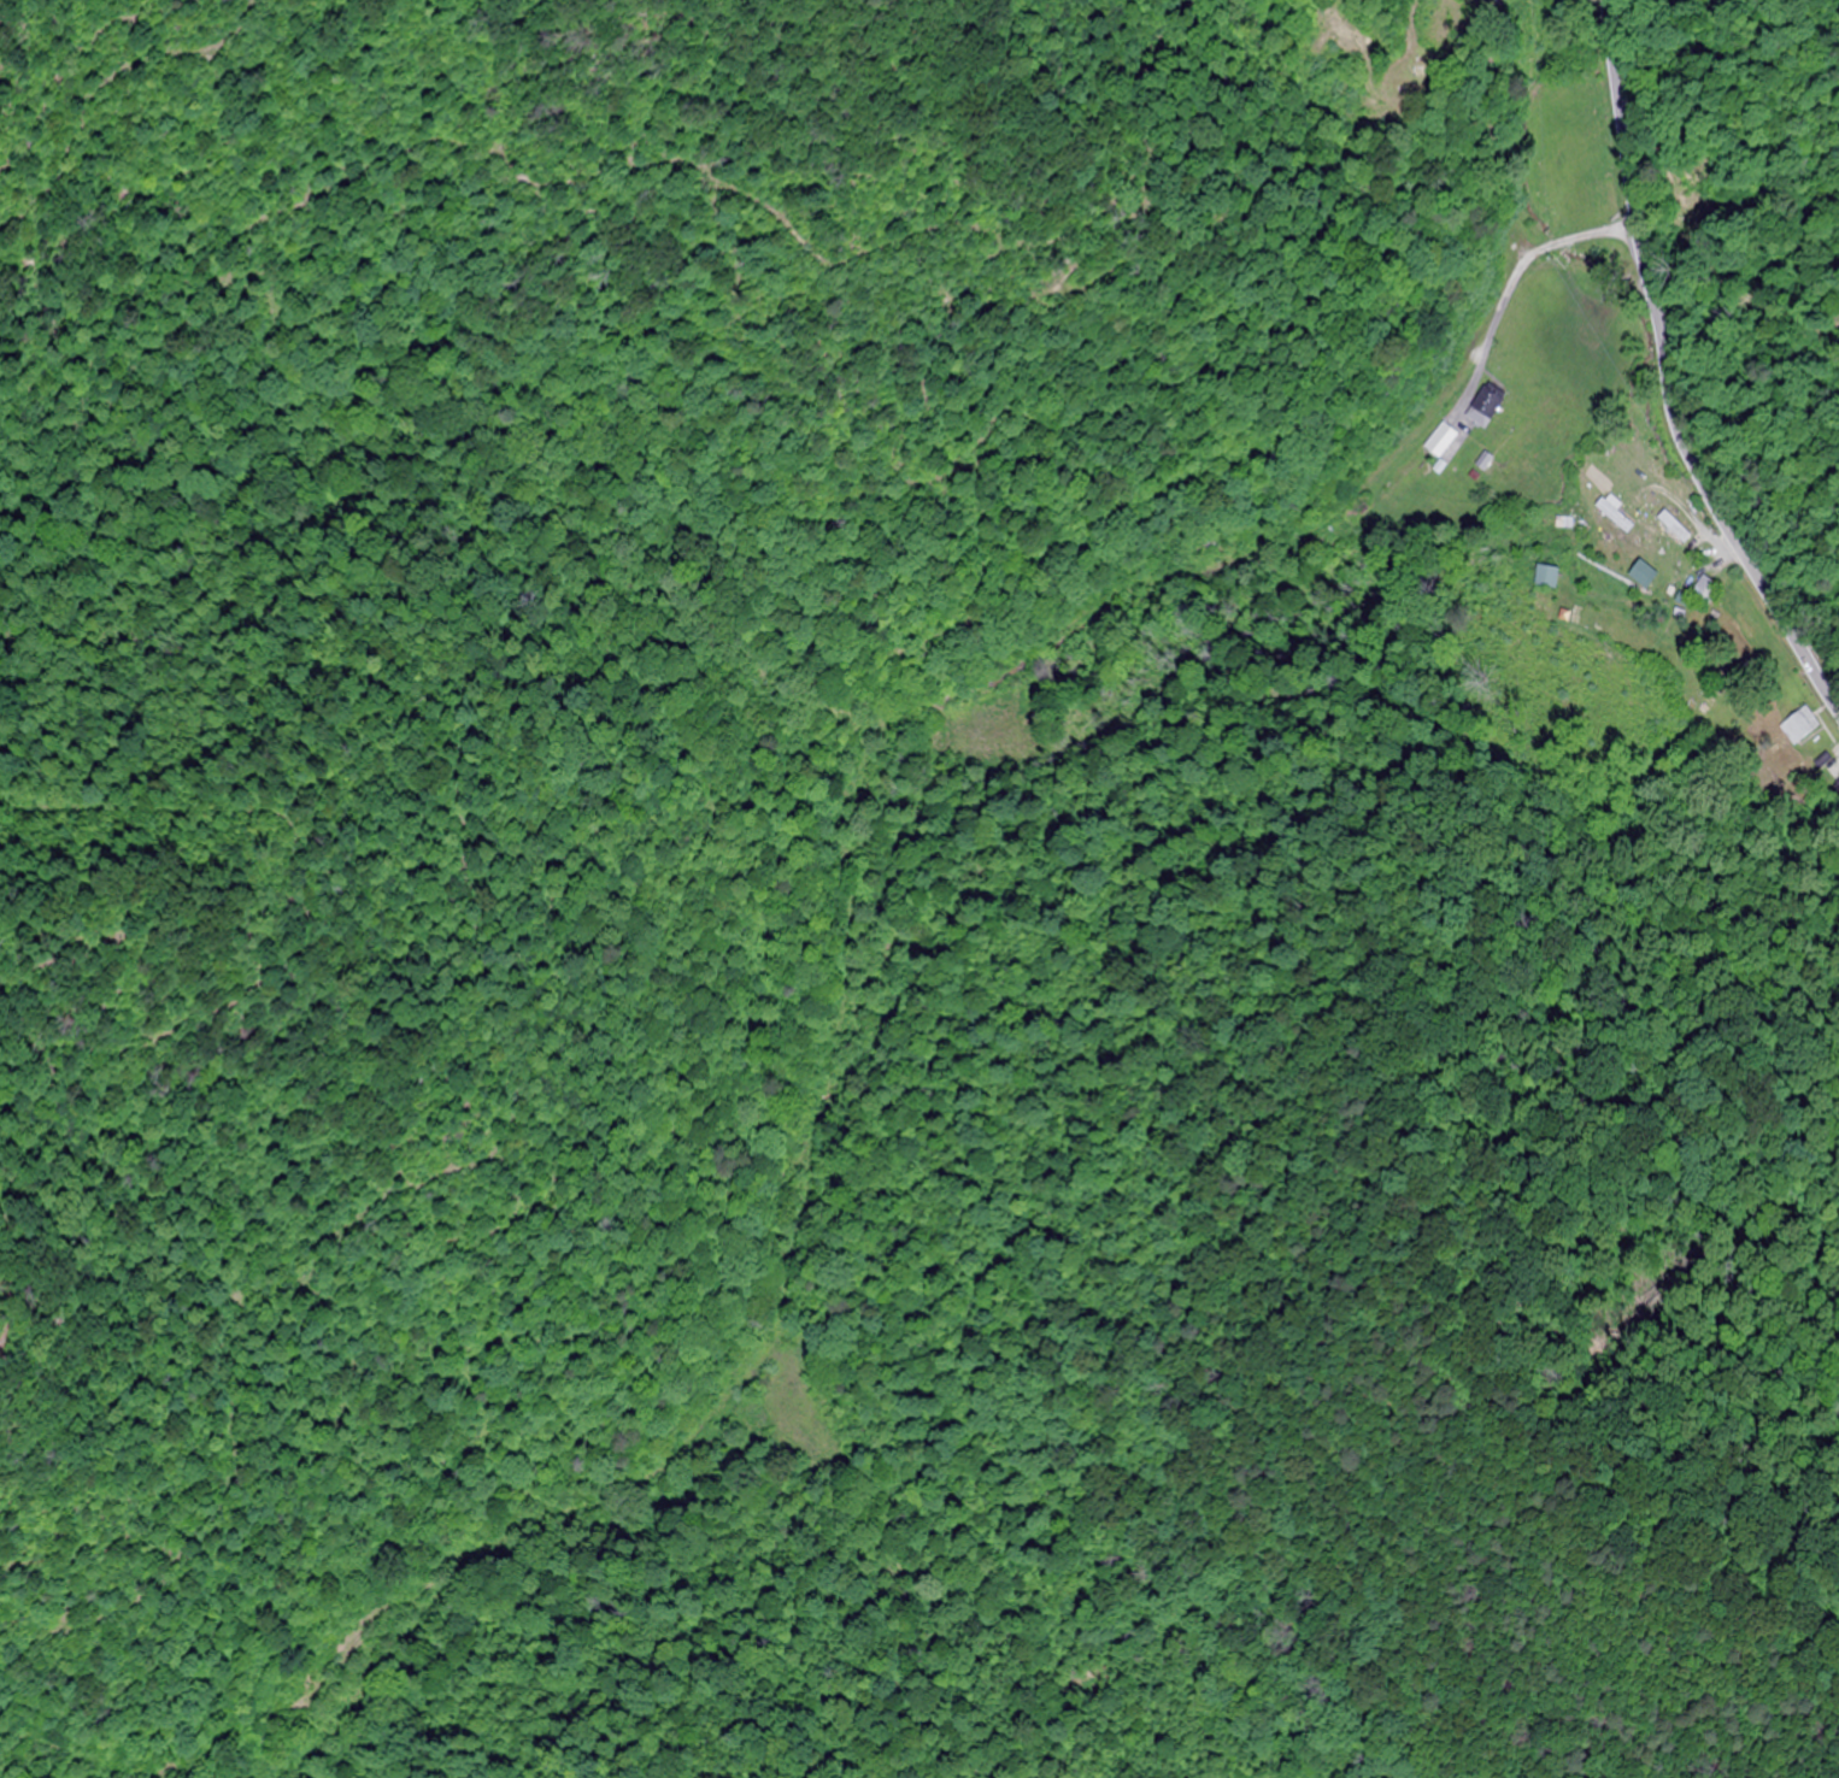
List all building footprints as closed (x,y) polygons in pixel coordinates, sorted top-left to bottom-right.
[(1463,412),(1485,428),(1505,398),(1485,383),(1463,412)] [(1423,444),(1440,458),(1461,431),(1444,418),(1423,444)] [(1643,588),(1656,571),(1639,558),(1626,575),(1643,588)] [(1557,567),(1535,563),(1532,583),(1552,588),(1557,567)] [(1723,583),(1704,571),(1688,594),(1708,606),(1723,583)] [(1784,749),(1825,732),(1815,710),(1774,727),(1784,749)]
